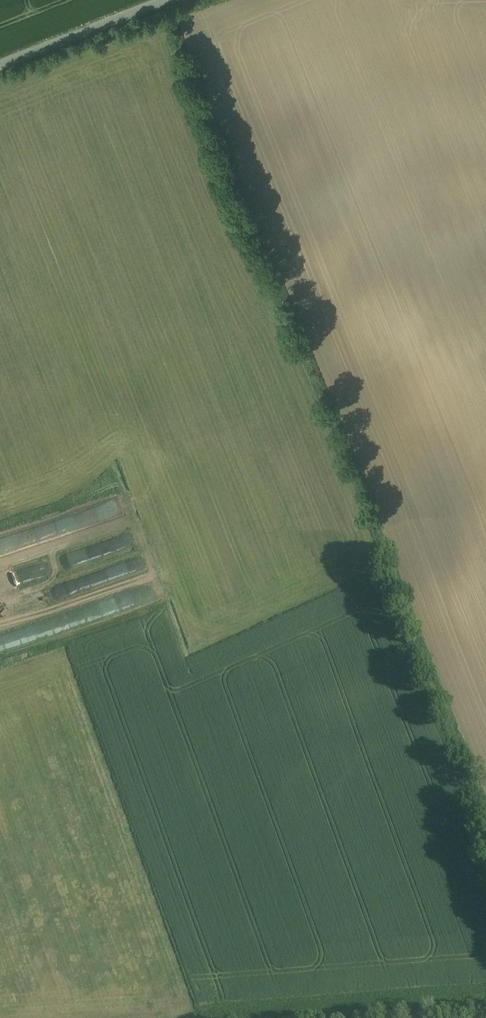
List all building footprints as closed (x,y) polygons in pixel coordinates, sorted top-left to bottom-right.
[(91,549),(70,554),(73,566),(93,562),(91,549)]
